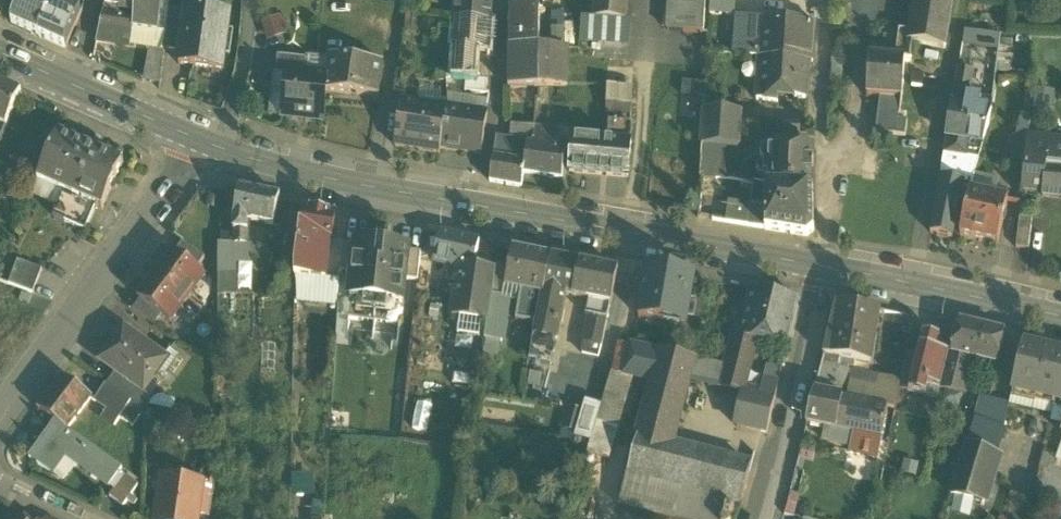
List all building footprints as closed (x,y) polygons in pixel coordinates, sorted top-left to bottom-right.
[(12,25),(39,37),(55,1),(53,0),(23,0),(12,25)] [(106,5),(99,31),(97,42),(120,45),(121,35),(132,37),(133,29),(158,33),(161,2),(161,0),(107,0),(106,5)] [(455,19),(491,22),(493,0),(457,0),(455,19)] [(594,18),(626,21),(627,0),(595,0),(594,18)] [(668,32),(703,34),(706,0),(670,0),(668,32)] [(951,0),(915,0),(910,35),(908,45),(913,46),(945,51),(953,0),(951,0)] [(55,1),(39,37),(66,49),(82,12),(66,5),(65,6),(55,1)] [(186,11),(169,9),(164,49),(181,52),(186,11)] [(540,17),(540,9),(509,9),(509,48),(511,48),(540,48),(540,17)] [(229,17),(186,11),(181,52),(179,65),(222,71),(229,17)] [(284,15),(263,20),(267,38),(288,32),(284,15)] [(626,21),(594,18),(581,17),(579,44),(623,47),(626,21)] [(790,21),(739,17),(737,56),(757,57),(759,58),(785,60),(790,21)] [(491,22),(455,19),(455,25),(453,47),(448,47),(446,77),(466,79),(473,79),(475,50),(489,51),(491,22)] [(815,23),(790,21),(785,60),(808,62),(811,62),(815,23)] [(1001,35),(978,32),(975,60),(998,63),(1001,35)] [(910,35),(898,33),(894,61),(904,62),(910,62),(913,46),(908,45),(910,35)] [(110,48),(99,47),(98,60),(108,61),(110,48)] [(540,48),(511,48),(510,89),(539,88),(540,48)] [(569,49),(540,48),(539,88),(568,89),(569,49)] [(843,55),(831,54),(830,84),(841,84),(843,55)] [(305,59),(278,56),(276,74),(287,75),(287,74),(303,75),(305,59)] [(785,60),(759,58),(755,101),(776,103),(777,94),(792,96),(792,98),(804,100),(808,62),(785,60)] [(382,65),(330,59),(328,78),(327,90),(379,96),(382,65)] [(894,61),(869,61),(866,98),(879,98),(901,98),(904,62),(894,61)] [(910,62),(904,62),(901,98),(900,111),(936,113),(942,63),(910,62)] [(970,74),(959,72),(953,106),(977,109),(978,101),(966,99),(970,74)] [(303,75),(287,74),(287,75),(282,115),(323,120),(327,90),(328,78),(303,75)] [(488,81),(473,79),(466,79),(465,92),(485,95),(488,81)] [(7,129),(22,95),(0,85),(0,126),(7,129)] [(633,88),(607,86),(607,104),(632,107),(633,88)] [(901,98),(879,98),(874,134),(905,138),(907,123),(899,122),(900,111),(901,98)] [(447,108),(403,101),(395,148),(439,155),(440,150),(447,110),(447,108)] [(632,107),(607,104),(606,114),(632,116),(632,107)] [(977,109),(953,106),(948,138),(969,141),(983,143),(992,111),(977,109)] [(487,115),(466,111),(466,113),(447,110),(440,150),(443,151),(443,150),(478,156),(478,157),(480,157),(487,115)] [(740,118),(705,116),(703,146),(702,146),(727,148),(738,149),(740,118)] [(631,125),(614,124),(613,141),(630,142),(631,125)] [(535,129),(512,127),(511,142),(527,144),(534,145),(535,130),(535,129)] [(560,133),(535,130),(534,145),(558,149),(560,133)] [(59,134),(38,181),(64,193),(96,207),(102,210),(124,162),(60,134),(60,135),(59,134)] [(1028,139),(1012,135),(1007,160),(1024,165),(1028,139)] [(573,137),(571,173),(600,175),(603,140),(584,138),(573,137)] [(969,141),(948,138),(945,154),(966,158),(969,141)] [(1048,141),(1028,139),(1024,165),(1045,167),(1048,141)] [(613,141),(603,140),(600,175),(627,176),(630,142),(613,141)] [(1048,141),(1045,167),(1043,184),(1041,197),(1060,200),(1060,143),(1048,141)] [(525,148),(496,143),(494,157),(525,162),(526,152),(524,152),(525,148)] [(534,145),(527,144),(526,152),(525,162),(523,173),(525,174),(563,180),(565,150),(558,149),(534,145)] [(727,148),(702,146),(700,178),(725,180),(727,148)] [(794,151),(769,150),(769,151),(765,151),(762,154),(762,162),(765,166),(768,166),(767,187),(813,189),(814,150),(795,149),(794,151)] [(966,158),(945,154),(931,233),(952,238),(961,199),(968,201),(970,193),(978,161),(966,158)] [(525,162),(494,157),(490,182),(522,188),(525,174),(523,173),(525,162)] [(1045,167),(1024,165),(1022,181),(1043,184),(1045,167)] [(813,189),(767,187),(767,198),(766,210),(766,229),(807,236),(813,230),(813,189)] [(715,191),(700,190),(698,218),(712,220),(715,191)] [(278,200),(238,191),(233,220),(232,234),(247,233),(248,223),(272,228),(278,200)] [(96,207),(64,193),(53,217),(85,231),(96,207)] [(1006,200),(970,193),(968,201),(960,234),(997,242),(1006,200)] [(767,198),(752,196),(751,208),(766,210),(767,198)] [(751,208),(750,207),(750,208),(748,208),(747,226),(766,229),(766,210),(751,208)] [(337,214),(305,209),(302,220),(298,242),(295,268),(295,274),(295,277),(326,280),(329,248),(331,249),(332,243),(337,214)] [(302,220),(290,218),(280,276),(295,274),(295,269),(295,268),(298,242),(302,220)] [(1017,249),(1030,250),(1033,221),(1020,220),(1017,249)] [(247,233),(232,234),(232,237),(232,247),(235,247),(247,247),(247,233)] [(480,242),(440,233),(434,262),(460,267),(467,269),(466,277),(460,317),(488,321),(492,296),(495,272),(474,269),(480,242)] [(232,237),(222,237),(222,245),(218,245),(218,296),(235,296),(235,263),(235,247),(232,247),(232,237)] [(376,246),(356,244),(353,274),(350,298),(402,304),(405,279),(408,252),(408,250),(389,248),(390,244),(376,242),(376,246)] [(343,244),(332,243),(331,249),(329,248),(326,280),(339,282),(340,273),(343,244)] [(205,260),(183,244),(174,256),(196,272),(205,260)] [(356,246),(343,244),(340,273),(353,274),(356,246)] [(247,247),(235,247),(235,263),(241,263),(247,257),(247,247)] [(551,257),(511,249),(503,287),(519,291),(517,301),(526,303),(528,293),(543,296),(544,290),(551,257)] [(421,254),(408,252),(405,279),(418,281),(420,260),(421,254)] [(174,256),(170,253),(153,275),(188,301),(205,278),(196,272),(174,256)] [(580,263),(551,257),(544,290),(565,295),(573,297),(580,263)] [(434,262),(420,260),(418,281),(417,294),(430,296),(434,262)] [(42,271),(18,261),(9,285),(33,295),(42,271)] [(618,271),(580,263),(573,297),(611,305),(618,271)] [(467,269),(460,267),(459,276),(466,277),(467,269)] [(693,278),(645,270),(637,318),(685,326),(693,278)] [(188,301),(153,275),(136,298),(162,317),(171,324),(188,301)] [(799,300),(751,289),(742,326),(757,330),(755,339),(788,347),(799,300)] [(565,295),(544,290),(543,296),(535,334),(555,338),(561,309),(563,309),(565,295)] [(508,299),(492,296),(488,321),(486,340),(487,340),(495,342),(503,343),(508,299)] [(162,317),(140,301),(132,312),(154,328),(162,317)] [(880,312),(843,305),(840,305),(839,306),(836,308),(824,356),(841,359),(872,365),(880,312)] [(608,321),(590,317),(583,353),(599,357),(602,346),(608,321)] [(1005,333),(959,321),(951,354),(971,359),(997,364),(1005,333)] [(742,326),(734,324),(724,366),(725,366),(747,372),(755,339),(757,330),(742,326)] [(165,360),(124,331),(111,348),(103,359),(104,360),(100,364),(115,374),(139,391),(142,393),(144,391),(165,360)] [(555,338),(535,334),(530,361),(551,365),(557,338),(555,338)] [(924,336),(921,347),(920,348),(921,348),(919,356),(918,364),(915,378),(916,379),(912,394),(926,397),(926,395),(925,395),(927,386),(940,389),(948,353),(936,350),(938,339),(939,339),(940,338),(923,334),(923,335),(924,336)] [(495,342),(487,340),(483,366),(492,368),(495,342)] [(631,346),(618,343),(612,373),(624,376),(631,346)] [(274,371),(275,344),(262,344),(261,371),(274,371)] [(1023,344),(1012,391),(1056,401),(1058,395),(1057,395),(1060,379),(1060,353),(1023,344)] [(661,353),(631,346),(624,376),(633,379),(652,383),(661,353)] [(652,383),(638,437),(666,445),(671,427),(676,428),(689,382),(694,360),(661,352),(661,353),(652,383)] [(919,356),(907,353),(901,380),(900,390),(912,394),(916,379),(915,378),(918,364),(919,356)] [(971,359),(951,354),(949,353),(948,353),(940,389),(962,395),(971,359)] [(474,361),(447,356),(444,373),(471,377),(474,361)] [(841,359),(824,356),(815,393),(833,397),(839,370),(841,359)] [(724,367),(694,360),(689,382),(720,390),(720,387),(725,366),(724,366),(724,367)] [(747,372),(725,366),(720,387),(735,391),(744,386),(747,372)] [(782,372),(767,369),(764,379),(779,382),(782,372)] [(851,372),(839,370),(833,397),(843,399),(845,399),(851,372)] [(624,376),(612,373),(601,407),(591,442),(590,448),(612,454),(633,379),(624,376)] [(139,391),(115,374),(106,387),(131,403),(139,391)] [(538,377),(530,375),(529,386),(537,387),(538,377)] [(90,399),(61,378),(39,409),(56,421),(67,430),(90,399)] [(764,379),(760,396),(775,400),(779,382),(764,379)] [(131,403),(106,387),(96,401),(108,409),(102,418),(115,427),(120,420),(124,413),(131,403)] [(144,391),(142,393),(139,391),(131,403),(145,412),(154,399),(144,391)] [(760,396),(745,393),(737,427),(767,434),(775,400),(760,396)] [(833,397),(815,393),(807,424),(836,430),(837,430),(843,399),(833,397)] [(990,399),(979,396),(973,420),(1003,429),(1010,405),(1006,404),(1007,403),(989,399),(990,399)] [(845,399),(843,399),(837,430),(881,439),(888,408),(845,399)] [(601,407),(586,403),(583,412),(577,434),(576,438),(591,442),(601,407)] [(583,412),(570,408),(563,430),(577,434),(583,412)] [(130,417),(124,413),(120,420),(125,424),(130,417)] [(56,421),(28,459),(50,474),(64,455),(108,487),(121,469),(67,430),(56,421)] [(666,445),(638,437),(628,475),(727,501),(741,505),(751,466),(666,445)] [(998,456),(966,446),(952,491),(951,495),(985,502),(998,456)] [(628,475),(620,508),(660,518),(722,518),(727,501),(628,475)] [(138,486),(124,476),(110,497),(123,507),(138,486)] [(197,514),(210,516),(215,486),(165,479),(159,518),(196,518),(197,514)] [(974,502),(955,498),(952,513),(970,517),(974,502)]
